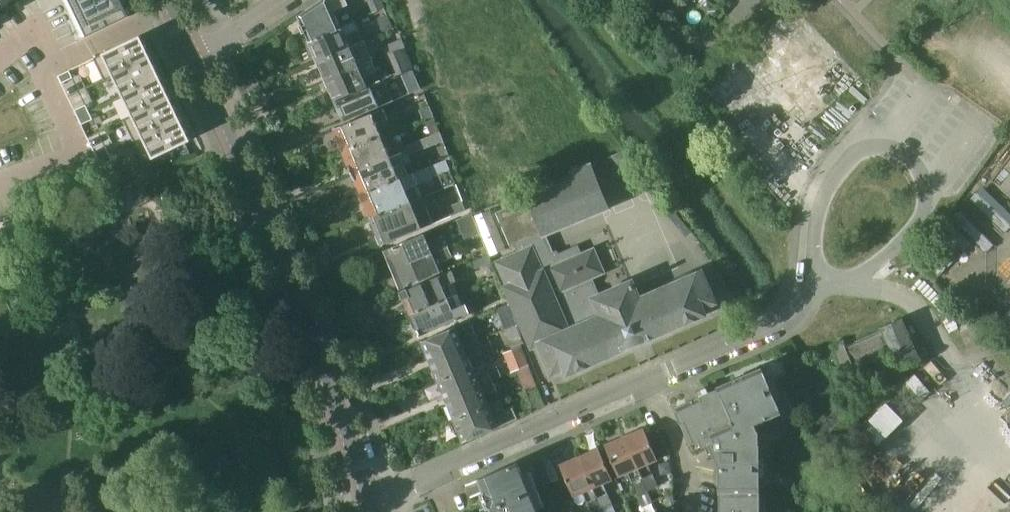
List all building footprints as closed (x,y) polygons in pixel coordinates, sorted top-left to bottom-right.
[(10,0),(0,0),(0,8),(10,0)] [(90,37),(132,16),(124,0),(72,0),(90,37)] [(229,8),(242,0),(224,0),(229,8)] [(308,40),(339,26),(332,10),(347,4),(345,0),(318,0),(297,15),(308,40)] [(370,2),(373,10),(382,6),(380,0),(365,0),(366,4),(370,2)] [(373,10),(381,31),(391,27),(382,6),(373,10)] [(339,26),(308,40),(318,60),(348,46),(348,47),(362,41),(361,39),(363,38),(360,33),(363,32),(361,28),(343,35),(339,26)] [(140,36),(94,58),(105,79),(113,75),(150,57),(140,36)] [(756,74),(806,128),(844,93),(794,39),(756,74)] [(348,46),(318,60),(326,79),(370,59),(367,53),(371,51),(369,47),(352,54),(348,47),(348,46)] [(393,79),(413,70),(404,47),(400,49),(399,46),(379,55),(380,58),(385,57),(393,79)] [(150,57),(113,75),(122,96),(160,78),(150,57)] [(335,99),(366,85),(363,78),(380,70),(378,65),(374,67),(370,59),(326,79),(335,99)] [(73,77),(70,70),(59,75),(62,83),(73,77)] [(160,78),(122,96),(132,117),(170,99),(160,78)] [(335,101),(343,121),(393,100),(385,82),(371,87),(370,86),(335,101)] [(170,99),(132,117),(124,120),(134,141),(180,120),(170,99)] [(412,104),(419,122),(429,118),(422,100),(412,104)] [(388,132),(383,121),(387,119),(398,115),(394,104),(383,109),(383,108),(334,128),(343,150),(388,132)] [(86,105),(75,110),(79,117),(90,112),(86,105)] [(93,119),(90,112),(79,117),(82,124),(93,119)] [(180,120),(134,141),(144,162),(190,141),(180,120)] [(343,150),(352,172),(441,136),(440,132),(399,149),(397,142),(393,144),(388,132),(343,150)] [(441,136),(352,172),(362,195),(406,176),(401,166),(404,165),(402,158),(443,141),(441,136)] [(110,154),(106,147),(96,152),(99,159),(110,154)] [(110,154),(99,159),(102,166),(113,161),(110,154)] [(445,160),(428,167),(432,178),(449,171),(445,160)] [(703,309),(711,305),(710,303),(714,302),(701,272),(639,297),(632,281),(600,294),(593,277),(605,272),(594,247),(582,251),(578,242),(559,250),(558,247),(550,250),(543,235),(609,207),(591,164),(571,173),(574,180),(496,212),(511,246),(514,244),(518,252),(496,261),(507,286),(505,287),(531,348),(539,344),(551,373),(564,368),(567,374),(589,365),(588,364),(706,315),(703,309)] [(362,195),(371,217),(417,198),(412,187),(415,185),(424,181),(432,178),(428,167),(406,176),(362,195)] [(23,210),(17,188),(0,192),(0,215),(23,210)] [(960,216),(986,244),(1009,222),(1009,221),(984,193),(960,216)] [(432,223),(421,196),(417,198),(371,217),(382,244),(432,223)] [(446,207),(450,217),(465,211),(461,201),(446,207)] [(471,213),(455,220),(463,239),(479,232),(471,213)] [(468,251),(484,244),(480,233),(479,232),(463,239),(463,240),(464,240),(468,251)] [(384,250),(392,269),(447,245),(443,236),(427,243),(423,234),(384,250)] [(440,262),(452,256),(447,245),(392,269),(400,288),(439,271),(434,261),(438,259),(440,262)] [(488,256),(472,262),(475,269),(491,263),(488,256)] [(451,269),(401,291),(410,313),(456,294),(451,283),(456,280),(451,269)] [(485,298),(488,306),(500,301),(497,293),(485,298)] [(465,304),(461,305),(456,294),(410,313),(419,335),(469,314),(465,304)] [(501,323),(496,325),(499,332),(505,329),(505,328),(516,324),(508,304),(497,309),(501,323)] [(999,325),(1009,336),(1009,314),(999,325)] [(809,434),(825,450),(856,421),(887,392),(886,390),(902,376),(898,368),(918,359),(901,317),(880,326),(881,329),(844,345),(842,341),(833,344),(844,372),(873,359),(880,375),(868,387),(867,385),(858,393),(864,399),(848,413),(839,404),(809,434)] [(468,320),(420,340),(429,361),(474,341),(470,331),(472,330),(468,320)] [(505,328),(505,329),(509,341),(521,335),(516,324),(505,328)] [(479,351),(474,341),(429,361),(437,381),(472,366),(467,356),(479,351)] [(514,371),(518,370),(528,366),(520,346),(506,352),(513,368),(514,371)] [(472,366),(437,381),(445,400),(491,381),(486,369),(475,374),(472,366)] [(526,391),(536,387),(529,367),(518,371),(526,391)] [(717,390),(675,408),(693,450),(709,443),(719,467),(719,492),(719,511),(758,511),(758,445),(758,433),(753,423),(780,412),(761,369),(717,388),(717,390)] [(491,381),(445,400),(454,420),(487,406),(483,395),(495,390),(491,381)] [(491,416),(487,406),(454,420),(462,440),(507,421),(503,411),(491,416)] [(647,490),(656,486),(646,462),(656,457),(643,428),(623,437),(647,490)] [(651,432),(658,449),(668,445),(661,428),(651,432)] [(604,445),(617,475),(626,471),(636,495),(647,490),(623,437),(604,445)] [(611,505),(600,482),(611,477),(598,447),(578,456),(603,511),(614,511),(611,505)] [(578,456),(558,465),(571,494),(580,490),(590,511),(603,511),(578,456)] [(477,479),(489,509),(535,489),(528,471),(520,474),(516,463),(477,479)] [(491,511),(536,511),(535,510),(543,507),(535,489),(489,509),(491,511)] [(684,501),(672,500),(671,511),(683,511),(684,501)]
